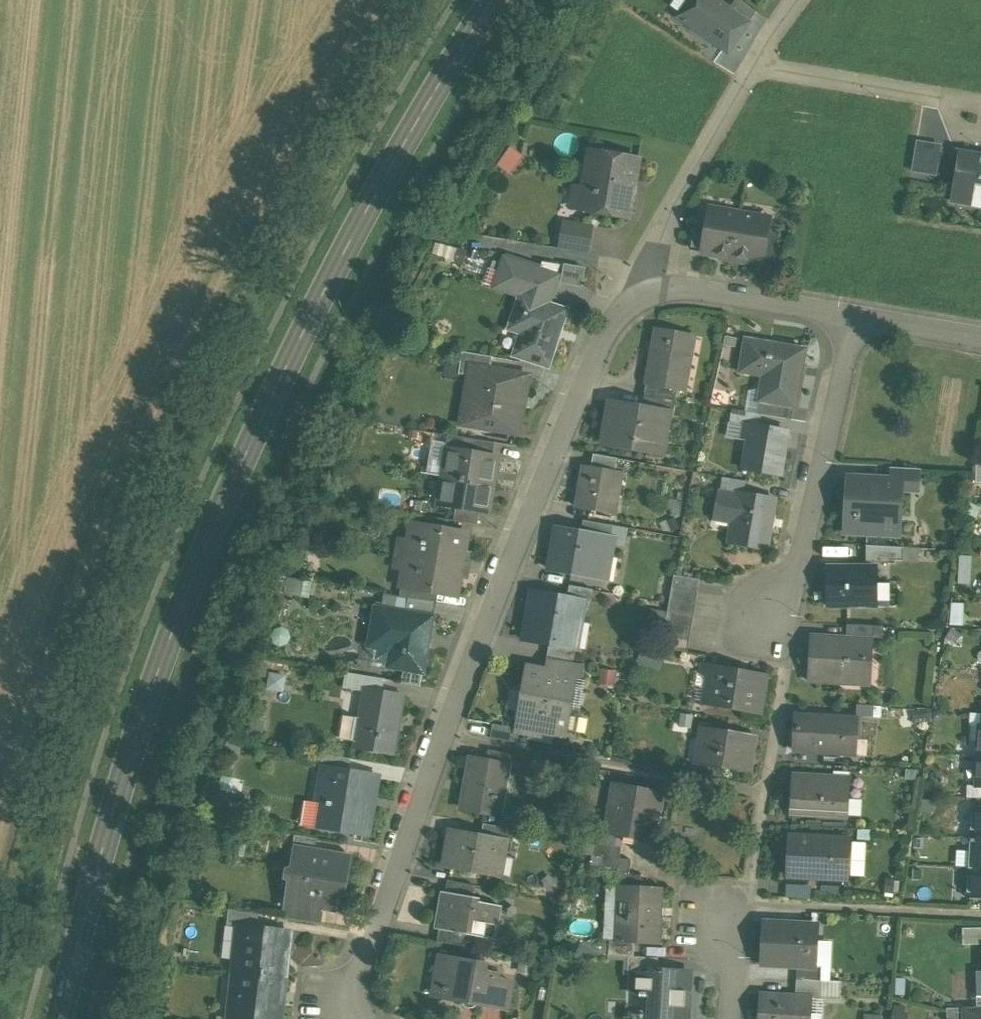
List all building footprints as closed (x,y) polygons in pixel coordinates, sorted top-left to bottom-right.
[(718,0),(689,0),(677,18),(728,54),(750,23),(749,22),(730,9),(718,0)] [(749,22),(756,12),(739,0),(736,0),(730,9),(749,22)] [(940,147),(916,143),(911,170),(935,174),(940,147)] [(493,165),(507,173),(520,154),(506,145),(493,165)] [(639,160),(589,151),(583,190),(593,192),(590,209),(630,216),(639,160)] [(963,156),(956,193),(968,195),(967,204),(980,206),(980,159),(963,156)] [(740,213),(710,208),(707,223),(703,250),(702,254),(725,258),(727,260),(731,261),(740,213)] [(769,218),(740,213),(731,261),(736,262),(738,260),(761,264),(762,260),(766,233),(769,218)] [(707,223),(695,221),(691,248),(703,250),(707,223)] [(592,227),(564,223),(560,247),(587,252),(592,227)] [(779,235),(766,233),(762,260),(774,262),(779,235)] [(539,271),(504,259),(495,288),(519,296),(520,295),(548,304),(557,277),(539,271)] [(560,266),(542,263),(539,271),(556,276),(560,266)] [(548,304),(520,295),(519,296),(514,313),(526,317),(520,334),(513,356),(548,368),(567,310),(548,304)] [(526,317),(514,313),(508,330),(520,334),(526,317)] [(694,337),(656,330),(646,385),(677,391),(684,392),(694,337)] [(805,349),(745,339),(741,362),(764,366),(758,402),(787,407),(793,408),(795,408),(805,349)] [(492,357),(462,352),(458,374),(468,376),(470,365),(490,369),(492,357)] [(490,369),(470,365),(468,376),(458,429),(520,437),(529,376),(490,369)] [(677,391),(646,385),(644,396),(675,402),(677,391)] [(675,402),(644,396),(641,409),(657,412),(657,413),(673,416),(675,402)] [(787,407),(758,402),(756,414),(761,415),(785,419),(787,407)] [(641,409),(610,403),(603,443),(650,452),(657,413),(657,412),(641,409)] [(793,408),(787,407),(785,419),(791,420),(793,408)] [(756,414),(732,410),(730,423),(744,426),(744,424),(759,427),(761,415),(756,414)] [(759,427),(744,424),(744,426),(741,439),(747,440),(742,469),(780,475),(785,447),(782,447),(784,440),(786,440),(787,432),(759,427)] [(495,443),(447,435),(445,450),(449,450),(449,449),(493,456),(495,443)] [(493,456),(449,449),(449,450),(444,477),(492,485),(496,457),(493,456)] [(617,459),(593,455),(591,469),(615,473),(617,459)] [(591,469),(583,467),(576,508),(614,514),(621,474),(591,469)] [(921,470),(891,468),(890,481),(902,482),(902,484),(920,485),(921,470)] [(492,485),(444,477),(440,505),(455,508),(479,512),(487,513),(492,485)] [(746,482),(722,477),(719,493),(739,497),(740,494),(744,495),(746,482)] [(890,481),(855,479),(854,501),(846,500),(844,533),(882,536),(883,511),(900,513),(902,484),(902,482),(890,481)] [(744,495),(740,494),(739,497),(719,493),(712,534),(729,537),(728,543),(766,549),(775,500),(744,495)] [(479,512),(455,508),(453,521),(477,525),(479,512)] [(449,520),(413,515),(411,526),(447,532),(449,520)] [(612,526),(583,521),(581,533),(601,536),(600,538),(605,538),(610,540),(612,526)] [(447,532),(411,526),(406,556),(462,565),(467,535),(447,532)] [(581,533),(557,529),(550,570),(597,579),(605,538),(600,538),(601,536),(581,533)] [(902,548),(866,546),(866,562),(890,563),(890,560),(902,561),(902,548)] [(918,549),(902,548),(902,561),(918,561),(918,549)] [(462,565),(406,556),(401,586),(436,592),(457,595),(462,565)] [(876,567),(827,568),(827,607),(876,607),(876,583),(876,567)] [(699,580),(674,576),(671,588),(697,592),(699,580)] [(285,598),(314,602),(316,583),(287,582),(285,598)] [(889,583),(876,583),(876,607),(889,606),(889,583)] [(436,592),(401,586),(399,597),(408,599),(435,603),(436,592)] [(593,590),(569,586),(567,598),(585,601),(585,602),(591,603),(593,590)] [(697,592),(671,588),(670,600),(695,604),(697,592)] [(567,598),(537,592),(531,622),(526,621),(523,641),(549,645),(570,649),(570,648),(575,622),(581,623),(585,602),(585,601),(567,598)] [(435,603),(408,599),(405,611),(433,616),(435,603)] [(695,604),(670,600),(668,612),(693,616),(695,604)] [(405,611),(374,606),(368,647),(389,651),(386,669),(424,675),(434,616),(433,616),(405,611)] [(693,616),(668,612),(666,624),(691,628),(693,616)] [(691,628),(666,624),(664,636),(689,640),(691,628)] [(874,626),(847,625),(846,639),(868,640),(868,641),(873,641),(874,626)] [(689,640),(664,636),(662,647),(687,652),(689,640)] [(846,639),(811,637),(809,682),(865,685),(868,641),(868,640),(846,639)] [(570,649),(549,645),(546,659),(556,661),(574,664),(576,649),(570,648),(570,649)] [(574,664),(556,661),(554,674),(554,675),(574,679),(580,681),(583,666),(574,664)] [(262,667),(258,680),(268,684),(272,670),(262,667)] [(766,677),(710,668),(704,703),(760,713),(766,677)] [(554,674),(528,669),(521,711),(525,712),(521,732),(541,735),(541,732),(556,735),(560,711),(568,712),(568,711),(574,679),(554,675),(554,674)] [(384,680),(346,674),(344,688),(364,692),(365,689),(382,692),(384,680)] [(272,676),(267,694),(287,699),(292,680),(272,676)] [(382,692),(365,689),(364,692),(360,718),(356,742),(355,748),(394,755),(404,696),(382,692)] [(871,716),(870,703),(855,704),(855,716),(871,716)] [(568,712),(560,711),(556,735),(564,736),(564,735),(574,737),(578,713),(568,711),(568,712)] [(360,718),(346,716),(342,740),(356,742),(360,718)] [(856,719),(796,716),(794,751),(842,754),(843,739),(855,740),(856,719)] [(269,724),(256,722),(253,734),(267,737),(269,724)] [(520,729),(492,724),(490,738),(517,743),(520,729)] [(756,736),(700,728),(698,739),(706,740),(702,764),(750,772),(756,736)] [(527,757),(487,750),(485,762),(509,766),(509,767),(525,770),(527,757)] [(350,760),(322,755),(320,768),(324,768),(324,767),(348,771),(350,760)] [(485,762),(469,759),(460,808),(491,814),(493,800),(503,801),(509,767),(509,766),(485,762)] [(348,771),(324,767),(324,768),(318,804),(325,805),(321,828),(368,835),(377,776),(348,771)] [(848,778),(792,775),(790,813),(846,816),(848,778)] [(660,794),(615,786),(611,809),(656,817),(660,794)] [(656,817),(611,809),(606,833),(652,841),(656,817)] [(971,809),(969,838),(980,839),(980,810),(977,810),(971,809)] [(514,830),(483,825),(481,837),(506,841),(506,843),(512,844),(514,830)] [(481,837),(451,831),(444,867),(460,869),(459,871),(463,876),(469,877),(474,874),(475,872),(496,876),(499,857),(503,858),(506,843),(506,841),(481,837)] [(319,839),(295,835),(292,848),(294,849),(295,847),(317,851),(319,839)] [(848,841),(789,838),(787,875),(847,878),(848,841)] [(969,838),(968,869),(980,870),(980,839),(969,838)] [(621,847),(594,843),(591,857),(602,858),(600,870),(620,872),(629,874),(631,861),(619,859),(621,847)] [(317,851),(295,847),(294,849),(291,868),(287,869),(285,880),(289,882),(286,902),(297,903),(297,905),(324,909),(336,912),(342,880),(348,881),(352,857),(317,851)] [(968,869),(966,897),(980,898),(980,870),(968,869)] [(642,875),(629,875),(629,874),(620,872),(619,886),(641,887),(642,875)] [(475,886),(447,881),(445,893),(473,898),(475,886)] [(808,895),(808,884),(783,884),(783,895),(808,895)] [(641,887),(619,886),(616,941),(616,942),(634,943),(659,944),(662,888),(641,887)] [(473,898),(445,893),(443,906),(440,905),(437,920),(440,921),(438,930),(466,936),(490,940),(492,929),(496,930),(499,917),(498,917),(500,907),(479,903),(480,900),(473,898)] [(324,909),(297,905),(297,903),(286,902),(283,918),(321,925),(324,909)] [(258,914),(229,909),(227,926),(239,927),(239,926),(257,928),(258,914)] [(817,925),(764,923),(762,966),(797,968),(815,968),(815,967),(817,925)] [(257,928),(239,926),(239,927),(234,973),(285,978),(290,931),(257,928)] [(962,928),(963,946),(980,945),(980,928),(962,928)] [(466,936),(438,930),(436,942),(464,947),(466,936)] [(634,943),(616,942),(616,941),(610,940),(609,956),(628,957),(633,957),(634,943)] [(486,965),(441,957),(434,997),(455,1001),(455,1002),(483,1007),(483,1006),(507,1011),(513,983),(497,980),(498,976),(484,973),(486,965)] [(633,957),(628,957),(627,975),(633,976),(633,970),(657,971),(658,959),(633,957)] [(815,968),(797,968),(796,980),(821,981),(822,967),(815,967),(815,968)] [(633,970),(633,976),(632,995),(660,997),(659,1018),(687,1018),(689,980),(682,980),(682,973),(657,971),(633,970)] [(234,973),(230,1018),(229,1018),(233,1018),(281,1018),(285,978),(234,973)] [(821,981),(796,980),(795,996),(811,997),(811,998),(821,998),(821,981)] [(841,982),(821,981),(821,998),(840,999),(841,982)] [(760,994),(759,1018),(810,1018),(811,998),(811,997),(795,996),(760,994)] [(947,1011),(947,1018),(972,1018),(972,1010),(947,1011)] [(972,1010),(972,1018),(980,1018),(980,1010),(972,1010)]
